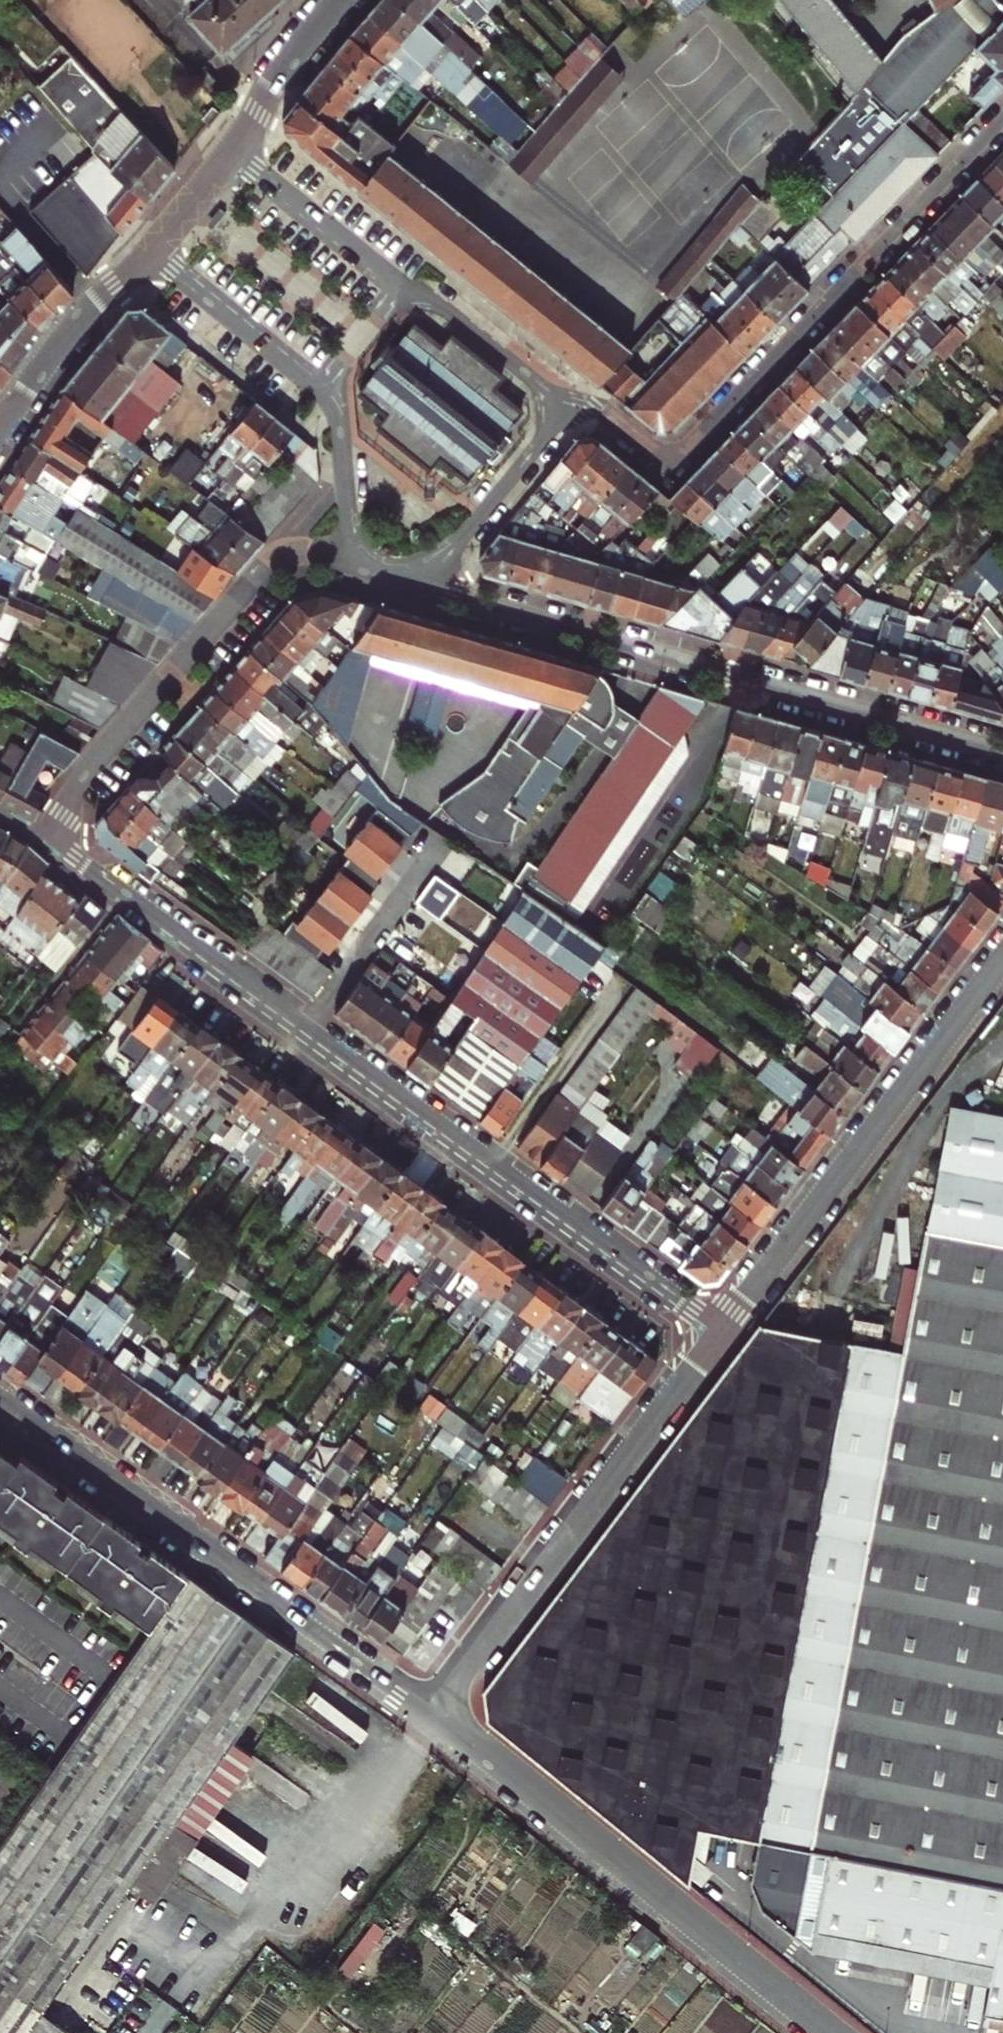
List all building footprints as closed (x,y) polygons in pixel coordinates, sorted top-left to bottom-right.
[(195,9),(188,16),(221,52),(278,0),(187,0),(195,9)] [(368,15),(412,56),(421,64),(479,119),(499,97),(470,69),(444,43),(396,0),(382,0),(368,15)] [(444,43),(454,31),(431,10),(439,0),(396,0),(444,43)] [(471,21),(476,15),(462,0),(451,0),(471,21)] [(484,6),(478,0),(462,0),(476,15),(484,6)] [(484,6),(488,10),(495,3),(492,0),(478,0),(484,6)] [(639,19),(654,3),(651,0),(622,0),(639,19)] [(685,17),(682,19),(686,22),(711,0),(666,0),(685,17)] [(880,62),(828,0),(764,0),(789,31),(848,103),(862,85),(880,62)] [(880,62),(862,85),(902,126),(904,124),(935,93),(977,48),(996,67),(971,95),(983,107),(1002,87),(1002,7),(997,0),(949,0),(934,11),(901,39),(880,62)] [(934,11),(949,0),(929,0),(934,11)] [(350,36),(396,79),(400,75),(406,80),(411,75),(402,67),(412,56),(368,15),(350,36)] [(568,87),(609,42),(595,30),(554,74),(568,87)] [(481,57),(454,31),(444,43),(470,69),(481,57)] [(389,88),(396,79),(350,36),(336,52),(366,77),(368,75),(379,85),(382,82),(389,88)] [(172,170),(61,44),(37,67),(67,100),(80,88),(100,110),(83,131),(99,147),(149,199),(172,170)] [(366,77),(336,52),(325,66),(355,90),(356,89),(368,98),(371,94),(378,100),(389,88),(382,82),(379,85),(368,75),(366,77)] [(402,67),(411,75),(421,64),(412,56),(402,67)] [(555,111),(507,165),(530,186),(624,80),(601,59),(568,96),(555,111)] [(325,66),(311,84),(341,108),(344,104),(357,110),(360,107),(365,108),(369,111),(378,100),(371,94),(368,98),(356,89),(355,90),(325,66)] [(220,83),(205,67),(196,76),(211,91),(220,83)] [(555,111),(568,96),(555,82),(542,97),(555,111)] [(311,84),(298,99),(340,133),(347,123),(356,114),(362,118),(369,111),(365,108),(360,107),(357,110),(344,104),(341,108),(311,84)] [(211,123),(223,108),(213,98),(200,114),(211,123)] [(340,133),(298,99),(283,118),(284,130),(358,190),(388,154),(395,145),(362,118),(356,114),(347,123),(340,133)] [(842,109),(820,137),(826,142),(848,114),(842,109)] [(902,126),(775,259),(807,290),(937,155),(904,124),(902,126)] [(99,147),(71,173),(123,230),(149,199),(99,147)] [(1002,174),(1002,153),(992,164),(1002,174)] [(358,190),(598,384),(630,349),(598,324),(388,154),(358,190)] [(961,196),(991,225),(1002,212),(1002,174),(992,164),(961,196)] [(123,230),(71,173),(31,211),(88,272),(123,230)] [(741,184),(712,220),(728,232),(736,221),(756,201),(741,184)] [(789,206),(770,187),(756,201),(736,221),(755,240),(789,206)] [(961,196),(946,212),(993,257),(1001,248),(987,235),(994,227),(991,225),(961,196)] [(993,257),(946,212),(930,229),(963,260),(977,274),(983,279),(999,262),(993,257)] [(695,274),(701,266),(709,256),(728,232),(712,220),(658,288),(674,301),(681,292),(695,274)] [(0,242),(0,248),(57,310),(74,290),(17,225),(0,242)] [(955,268),(963,260),(930,229),(915,245),(967,295),(975,287),(969,282),(955,268)] [(975,303),(967,295),(915,245),(900,260),(931,290),(946,304),(956,294),(970,308),(973,305),(975,303)] [(0,248),(0,287),(43,328),(57,310),(0,248)] [(1001,248),(993,257),(999,262),(1002,266),(1002,250),(1001,248)] [(775,259),(744,291),(776,322),(807,290),(775,259)] [(885,276),(941,329),(948,321),(925,298),(931,290),(900,260),(885,276)] [(969,282),(977,274),(963,260),(955,268),(969,282)] [(735,301),(701,266),(695,274),(703,282),(709,287),(717,296),(728,307),(760,339),(776,322),(744,291),(735,301)] [(696,291),(703,282),(695,274),(681,292),(689,300),(696,291)] [(885,276),(871,290),(919,336),(932,348),(934,350),(943,358),(957,344),(946,334),(941,329),(885,276)] [(0,287),(0,321),(28,347),(43,328),(0,287)] [(717,296),(709,287),(704,292),(713,301),(717,296)] [(871,290),(857,304),(889,335),(904,349),(911,342),(927,358),(934,350),(932,348),(919,336),(871,290)] [(699,309),(706,302),(696,291),(689,300),(699,309)] [(630,349),(598,384),(657,431),(671,431),(745,355),(707,317),(699,309),(689,300),(681,292),(674,301),(630,349)] [(975,303),(973,305),(985,323),(997,315),(988,303),(982,294),(975,303)] [(1002,318),(1002,302),(998,295),(988,303),(997,315),(1000,320),(1002,318)] [(720,315),(706,302),(699,309),(707,317),(745,355),(760,339),(728,307),(720,315)] [(842,320),(904,379),(913,370),(883,342),(889,335),(857,304),(842,320)] [(127,309),(62,388),(111,427),(134,444),(179,385),(162,371),(185,344),(142,308),(127,309)] [(948,321),(941,329),(946,334),(960,318),(955,313),(948,321)] [(842,320),(828,335),(860,365),(867,359),(878,370),(896,387),(904,379),(842,320)] [(0,321),(0,358),(12,369),(28,347),(0,321)] [(369,366),(375,371),(358,392),(386,414),(375,429),(427,472),(439,457),(468,480),(484,458),(491,464),(510,440),(504,435),(520,414),(492,392),(502,378),(449,336),(439,348),(411,325),(394,346),(388,341),(369,366)] [(860,365),(828,335),(813,350),(846,380),(857,391),(876,409),(884,400),(890,394),(871,376),(860,365)] [(846,380),(813,350),(796,368),(828,399),(838,388),(849,398),(857,391),(846,380)] [(227,378),(199,355),(200,374),(218,390),(227,378)] [(12,369),(0,358),(0,385),(12,369)] [(867,359),(860,365),(871,376),(878,370),(867,359)] [(839,409),(828,399),(796,368),(779,386),(821,426),(832,415),(839,409)] [(913,386),(914,385),(921,378),(913,370),(904,379),(913,386)] [(821,426),(779,386),(763,402),(806,443),(813,436),(832,454),(835,452),(841,445),(821,426)] [(62,388),(29,439),(80,473),(81,473),(84,469),(80,466),(111,427),(62,388)] [(828,399),(839,409),(849,398),(838,388),(828,399)] [(993,406),(987,400),(979,409),(985,415),(993,406)] [(254,401),(217,446),(226,454),(213,470),(221,477),(273,416),(254,401)] [(763,402),(748,417),(784,452),(796,440),(803,447),(806,443),(763,402)] [(839,409),(832,415),(847,429),(853,423),(839,409)] [(876,409),(869,416),(891,436),(898,429),(876,409)] [(273,416),(221,477),(210,490),(220,497),(244,470),(253,478),(269,459),(292,432),(273,416)] [(784,452),(748,417),(732,433),(771,470),(786,454),(784,452)] [(292,432),(269,459),(284,471),(293,460),(306,444),(292,432)] [(793,491),(771,470),(732,433),(717,449),(755,486),(764,494),(773,485),(787,498),(793,491)] [(576,438),(531,493),(546,505),(547,505),(598,442),(593,437),(576,438)] [(80,473),(29,439),(10,467),(61,499),(72,483),(80,473)] [(824,460),(806,443),(803,447),(796,440),(784,452),(786,454),(794,462),(801,454),(816,469),(824,460)] [(598,442),(547,505),(549,507),(559,515),(562,517),(573,504),(575,501),(613,454),(598,442)] [(314,451),(306,444),(293,460),(318,480),(314,451)] [(848,452),(841,445),(835,452),(841,458),(848,452)] [(226,454),(217,446),(203,462),(213,470),(226,454)] [(717,449),(702,465),(740,502),(761,523),(765,519),(753,507),(764,494),(755,486),(717,449)] [(628,467),(613,454),(575,501),(591,513),(594,509),(601,501),(628,467)] [(801,454),(794,462),(809,476),(816,469),(801,454)] [(318,480),(293,460),(284,471),(282,473),(307,492),(318,480)] [(702,465),(686,481),(724,518),(733,526),(737,522),(750,534),(761,523),(740,502),(702,465)] [(10,467),(0,482),(0,506),(63,544),(104,568),(193,621),(215,597),(176,572),(114,533),(77,509),(68,524),(51,514),(61,499),(10,467)] [(615,513),(642,478),(628,467),(601,501),(615,513)] [(809,476),(824,491),(831,483),(816,469),(809,476)] [(221,477),(213,470),(196,490),(205,496),(210,490),(221,477)] [(282,473),(273,483),(297,503),(307,492),(282,473)] [(658,490),(642,478),(615,513),(630,525),(641,511),(658,490)] [(671,501),(689,516),(710,533),(719,540),(733,526),(724,518),(686,481),(668,499),(671,501)] [(297,503),(273,483),(262,495),(286,516),(297,503)] [(658,490),(641,511),(655,522),(658,519),(671,501),(668,499),(658,490)] [(507,580),(518,540),(524,519),(531,511),(538,516),(546,505),(531,493),(478,559),(483,573),(507,580)] [(275,528),(286,516),(262,495),(251,507),(275,528)] [(238,496),(224,511),(264,541),(275,528),(251,507),(238,496)] [(224,511),(210,500),(195,517),(188,513),(173,533),(192,546),(234,574),(264,541),(224,511)] [(601,501),(594,509),(609,521),(615,513),(601,501)] [(572,525),(577,530),(588,517),(573,504),(562,517),(566,520),(572,525)] [(546,505),(538,516),(545,520),(549,507),(547,505),(546,505)] [(851,517),(839,505),(828,517),(841,528),(851,517)] [(18,564),(48,578),(53,569),(40,562),(48,549),(56,554),(63,544),(0,506),(0,556),(18,564)] [(563,531),(566,520),(562,517),(559,515),(556,529),(563,531)] [(577,530),(579,531),(589,539),(592,541),(603,528),(588,517),(577,530)] [(864,530),(851,517),(841,528),(840,530),(854,542),(864,530)] [(665,525),(658,519),(655,522),(642,539),(632,552),(639,558),(665,525)] [(507,580),(526,586),(538,545),(543,525),(532,522),(526,541),(518,540),(507,580)] [(543,525),(538,545),(545,546),(550,527),(543,525)] [(570,532),(576,534),(578,534),(579,531),(577,530),(572,525),(570,532)] [(546,592),(557,550),(563,531),(556,529),(550,527),(545,546),(538,545),(526,586),(546,592)] [(618,540),(603,528),(592,541),(602,549),(607,543),(612,547),(618,540)] [(607,543),(602,549),(586,603),(608,609),(620,567),(632,552),(642,539),(631,530),(615,549),(612,547),(607,543)] [(564,552),(557,550),(546,592),(565,597),(577,556),(581,541),(575,539),(576,534),(570,532),(564,552)] [(586,603),(602,549),(592,541),(589,539),(584,557),(577,556),(565,597),(586,603)] [(972,581),(977,572),(987,582),(994,576),(1000,571),(1002,568),(1002,564),(981,544),(959,570),(972,581)] [(234,574),(192,546),(176,572),(215,597),(234,574)] [(842,589),(850,596),(883,558),(875,551),(842,589)] [(639,558),(632,552),(620,567),(608,609),(631,616),(643,575),(650,567),(639,558)] [(0,556),(0,580),(3,574),(11,577),(18,564),(0,556)] [(760,594),(751,604),(718,641),(739,647),(770,611),(779,601),(800,576),(786,565),(762,592),(760,594)] [(824,577),(810,565),(800,576),(814,589),(818,584),(824,577)] [(86,597),(100,603),(114,610),(147,626),(176,640),(193,621),(104,568),(86,597)] [(667,589),(643,575),(631,616),(659,624),(698,585),(704,579),(693,569),(667,589)] [(968,590),(972,581),(959,570),(946,584),(968,590)] [(1002,587),(1002,575),(1000,571),(994,576),(1002,587)] [(716,602),(698,585),(659,624),(718,641),(751,604),(760,594),(762,592),(742,575),(716,602)] [(759,652),(814,589),(800,576),(779,601),(770,611),(739,647),(759,652)] [(945,584),(934,581),(922,607),(932,611),(940,593),(945,584)] [(780,659),(792,646),(834,597),(818,584),(814,589),(759,652),(780,659)] [(945,584),(940,593),(962,600),(968,590),(946,584),(945,584)] [(792,646),(811,662),(860,606),(850,596),(842,589),(834,597),(792,646)] [(320,591),(292,599),(337,639),(348,649),(350,647),(377,607),(320,591)] [(1,611),(40,626),(45,614),(0,595),(0,614),(1,611)] [(276,617),(322,657),(337,639),(292,599),(276,617)] [(807,666),(862,682),(880,620),(884,606),(865,600),(860,606),(811,662),(807,666)] [(978,601),(976,610),(994,632),(1002,642),(1002,630),(978,601)] [(110,616),(114,610),(100,603),(96,610),(110,616)] [(350,647),(374,654),(543,700),(516,741),(507,735),(485,768),(439,803),(461,826),(487,839),(512,842),(516,822),(519,818),(525,822),(593,722),(604,728),(607,724),(611,720),(612,715),(614,710),(614,705),(614,699),(612,692),(610,687),(607,682),(604,677),(601,673),(598,670),(595,668),(377,607),(350,647)] [(102,637),(135,651),(158,660),(176,640),(147,626),(114,610),(102,637)] [(907,615),(904,626),(885,689),(906,695),(917,657),(923,637),(928,620),(907,615)] [(276,617),(261,634),(295,663),(308,674),(322,657),(276,617)] [(917,657),(906,695),(927,701),(949,627),(950,621),(937,617),(930,639),(924,658),(917,657)] [(885,689),(904,626),(880,620),(862,682),(885,689)] [(955,685),(961,663),(969,635),(969,633),(949,627),(927,701),(949,707),(955,685)] [(992,662),(1000,672),(1002,669),(1002,642),(994,632),(989,637),(1002,653),(992,662)] [(247,650),(280,679),(287,671),(295,663),(261,634),(247,650)] [(961,663),(963,666),(972,657),(978,664),(973,669),(977,672),(990,660),(969,635),(961,663)] [(135,651),(102,637),(82,685),(120,704),(158,660),(135,651)] [(923,637),(917,657),(924,658),(930,639),(923,637)] [(322,719),(326,724),(374,654),(350,647),(348,649),(335,669),(323,687),(311,706),(322,719)] [(231,667),(297,722),(310,734),(322,719),(311,706),(304,700),(291,688),(280,679),(247,650),(231,667)] [(1000,672),(992,662),(990,660),(977,672),(973,669),(978,664),(972,657),(963,666),(977,682),(979,681),(982,684),(1002,709),(1002,675),(1000,672)] [(10,664),(1,683),(68,714),(99,728),(112,713),(73,693),(10,664)] [(231,667),(212,690),(261,728),(269,718),(288,733),(297,722),(231,667)] [(297,680),(287,671),(280,679),(291,688),(297,680)] [(419,680),(403,736),(434,744),(450,689),(419,680)] [(323,687),(317,682),(304,700),(311,706),(323,687)] [(1002,722),(1002,709),(982,684),(979,691),(955,685),(949,707),(1002,722)] [(658,686),(529,883),(523,892),(558,916),(670,744),(700,698),(658,686)] [(199,704),(258,751),(263,755),(275,739),(261,728),(212,690),(199,704)] [(243,768),(258,751),(199,704),(186,720),(231,758),(243,768)] [(735,783),(742,758),(754,714),(736,708),(709,800),(717,802),(724,780),(735,783)] [(68,714),(50,735),(79,751),(99,728),(68,714)] [(773,719),(754,714),(742,758),(749,760),(742,785),(754,788),(773,719)] [(773,719),(754,788),(754,791),(777,797),(796,726),(773,719)] [(231,758),(186,720),(172,735),(218,774),(231,758)] [(777,798),(798,803),(817,732),(796,726),(777,797),(777,798)] [(333,744),(339,739),(330,728),(324,733),(333,744)] [(817,732),(798,803),(808,806),(805,821),(818,824),(819,821),(840,739),(817,732)] [(79,751),(50,735),(40,746),(65,767),(79,751)] [(230,784),(218,774),(172,735),(159,750),(172,761),(216,799),(230,784)] [(275,739),(263,755),(271,762),(284,746),(275,739)] [(839,826),(843,813),(861,744),(840,739),(819,821),(839,826)] [(25,755),(27,752),(9,743),(0,759),(0,801),(25,755)] [(670,744),(558,916),(573,926),(685,754),(670,744)] [(867,819),(885,751),(861,744),(843,813),(867,819)] [(891,825),(892,820),(909,758),(885,751),(867,819),(863,834),(877,838),(881,823),(891,825)] [(25,755),(0,801),(0,802),(34,820),(48,798),(37,791),(43,779),(28,771),(34,759),(25,755)] [(231,758),(218,774),(230,784),(243,768),(231,758)] [(909,758),(892,820),(908,824),(902,845),(912,848),(919,819),(934,765),(909,758)] [(130,786),(179,828),(200,804),(217,817),(225,807),(216,799),(172,761),(160,773),(160,776),(153,783),(147,777),(136,778),(130,786)] [(934,765),(919,819),(933,823),(924,855),(935,858),(943,827),(958,771),(934,765)] [(348,797),(363,777),(352,768),(336,788),(348,797)] [(951,847),(963,850),(981,778),(958,771),(943,827),(955,831),(951,847)] [(963,850),(960,859),(972,863),(977,864),(987,825),(997,828),(1002,805),(1002,784),(981,778),(963,850)] [(230,784),(216,799),(225,807),(239,791),(230,784)] [(115,801),(169,847),(182,831),(179,828),(130,786),(115,801)] [(324,805),(335,814),(348,797),(336,788),(334,786),(330,790),(326,787),(317,799),(324,805)] [(386,800),(345,855),(379,879),(419,824),(386,800)] [(192,866),(169,847),(115,801),(103,815),(167,870),(170,873),(178,863),(188,871),(192,866)] [(310,824),(320,833),(335,814),(324,805),(310,824)] [(97,840),(149,878),(154,872),(161,878),(167,870),(103,815),(95,824),(97,840)] [(863,834),(859,847),(884,853),(891,825),(881,823),(877,838),(863,834)] [(297,841),(308,850),(320,833),(310,824),(297,841)] [(169,847),(192,866),(197,860),(188,851),(195,842),(182,831),(169,847)] [(0,846),(0,887),(27,846),(6,835),(0,846)] [(787,847),(766,842),(765,846),(784,858),(787,847)] [(0,887),(0,910),(9,916),(40,872),(46,863),(27,846),(0,887)] [(295,867),(303,874),(315,857),(308,850),(295,867)] [(683,857),(674,850),(659,871),(668,878),(683,857)] [(958,865),(968,873),(972,863),(960,859),(958,865)] [(808,862),(806,870),(824,882),(828,867),(808,862)] [(349,864),(292,942),(319,962),(328,950),(334,955),(383,889),(349,864)] [(992,864),(985,885),(1002,898),(1002,867),(992,864)] [(502,865),(496,874),(523,892),(529,883),(502,865)] [(955,878),(965,881),(964,886),(998,911),(1002,909),(1002,898),(985,885),(968,873),(958,865),(955,878)] [(2,926),(20,939),(59,886),(40,872),(9,916),(11,917),(7,922),(5,921),(2,926)] [(435,875),(415,902),(469,942),(490,915),(435,875)] [(965,881),(955,878),(949,902),(985,929),(998,911),(964,886),(965,881)] [(33,952),(38,956),(79,902),(59,886),(20,939),(34,950),(33,952)] [(523,892),(450,1000),(462,1009),(473,1018),(452,1049),(429,1083),(479,1120),(528,1053),(605,948),(593,940),(573,926),(558,916),(523,892)] [(657,901),(645,892),(630,912),(642,922),(657,901)] [(79,902),(38,956),(57,970),(59,967),(66,957),(103,913),(84,896),(79,902)] [(985,929),(949,902),(927,915),(928,915),(971,947),(985,929)] [(863,921),(874,929),(883,917),(871,910),(863,921)] [(613,936),(625,946),(642,922),(630,912),(613,936)] [(914,921),(898,912),(895,924),(902,928),(914,921)] [(971,947),(928,915),(919,926),(927,933),(922,940),(928,943),(957,965),(971,947)] [(117,916),(86,954),(117,980),(134,960),(147,971),(155,959),(162,951),(117,916)] [(312,997),(331,971),(319,962),(292,942),(289,939),(267,923),(264,927),(247,950),(312,997)] [(605,948),(613,936),(601,928),(593,940),(605,948)] [(928,943),(922,940),(913,934),(903,947),(886,933),(878,943),(881,945),(939,990),(957,965),(928,943)] [(854,956),(865,965),(881,945),(878,943),(869,936),(854,956)] [(866,966),(924,1010),(939,990),(881,945),(865,965),(866,966)] [(381,950),(377,956),(394,969),(398,963),(381,950)] [(848,968),(859,976),(866,966),(865,965),(854,956),(849,953),(845,958),(851,963),(848,968)] [(76,965),(123,1004),(131,992),(117,980),(86,954),(76,965)] [(412,982),(416,975),(398,963),(394,969),(412,982)] [(76,965),(68,975),(100,1001),(115,1014),(121,1006),(123,1004),(76,965)] [(335,1014),(352,1026),(385,981),(388,977),(371,965),(361,978),(335,1014)] [(909,1029),(924,1010),(866,966),(859,976),(852,986),(909,1029)] [(100,1001),(68,975),(61,984),(93,1010),(100,1001)] [(427,993),(432,987),(421,979),(416,975),(412,982),(427,993)] [(909,1029),(852,986),(839,976),(831,986),(850,1001),(843,1011),(849,1015),(894,1049),(909,1029)] [(385,981),(352,1026),(369,1039),(396,1003),(403,994),(385,981)] [(84,1020),(93,1010),(61,984),(53,994),(82,1018),(84,1020)] [(145,992),(137,985),(131,992),(123,1004),(121,1006),(130,1013),(145,992)] [(658,1003),(637,986),(628,998),(650,1014),(651,1013),(658,1003)] [(823,996),(843,1011),(850,1001),(831,986),(823,996)] [(445,1006),(450,1000),(432,987),(427,993),(445,1006)] [(82,1018),(53,994),(46,1002),(60,1014),(78,1028),(84,1020),(82,1018)] [(122,1042),(144,1058),(177,1012),(155,996),(122,1042)] [(650,1014),(628,998),(620,1009),(642,1025),(650,1014)] [(406,1066),(429,1083),(452,1049),(441,1040),(462,1009),(450,1000),(445,1006),(431,1029),(406,1066)] [(60,1014),(46,1002),(38,1012),(70,1038),(78,1028),(60,1014)] [(411,1015),(396,1003),(369,1039),(385,1051),(411,1015)] [(680,1019),(658,1003),(651,1013),(673,1028),(680,1019)] [(620,1009),(613,1019),(634,1035),(642,1025),(620,1009)] [(38,1012),(29,1023),(61,1049),(70,1038),(38,1012)] [(173,1062),(198,1027),(177,1012),(144,1058),(131,1075),(142,1083),(156,1064),(166,1071),(173,1062)] [(385,1051),(406,1066),(431,1029),(411,1015),(385,1051)] [(833,1035),(845,1044),(878,1069),(894,1049),(849,1015),(833,1035)] [(613,1019),(605,1030),(627,1046),(634,1035),(613,1019)] [(673,1028),(664,1039),(684,1054),(676,1065),(697,1081),(720,1050),(680,1019),(673,1028)] [(61,1049),(29,1023),(20,1034),(13,1028),(5,1039),(38,1066),(46,1056),(51,1060),(61,1049)] [(217,1041),(198,1027),(173,1062),(183,1068),(167,1090),(169,1091),(176,1096),(217,1041)] [(627,1046),(605,1030),(597,1041),(619,1057),(627,1046)] [(203,1104),(238,1056),(217,1041),(176,1096),(166,1111),(177,1119),(190,1101),(200,1109),(203,1104)] [(611,1067),(619,1057),(597,1041),(589,1052),(611,1067)] [(810,1050),(863,1090),(878,1069),(845,1044),(834,1058),(815,1044),(810,1050)] [(845,1114),(863,1090),(810,1050),(805,1046),(795,1059),(823,1080),(815,1091),(845,1114)] [(589,1052),(582,1062),(603,1078),(611,1067),(589,1052)] [(498,1134),(546,1066),(528,1053),(479,1120),(498,1134)] [(46,1056),(38,1066),(45,1072),(54,1062),(51,1060),(46,1056)] [(203,1104),(224,1119),(259,1072),(238,1056),(203,1104)] [(769,1087),(800,1111),(830,1133),(845,1114),(815,1091),(774,1059),(762,1075),(772,1083),(769,1087)] [(603,1078),(582,1062),(574,1072),(595,1089),(603,1078)] [(254,1120),(279,1086),(259,1072),(224,1119),(244,1133),(254,1120)] [(595,1089),(574,1072),(566,1084),(588,1100),(595,1089)] [(588,1100),(566,1084),(559,1093),(580,1110),(582,1107),(588,1100)] [(254,1141),(265,1149),(300,1101),(279,1086),(254,1120),(264,1128),(254,1141)] [(158,1121),(166,1111),(176,1096),(169,1091),(151,1116),(158,1121)] [(540,1164),(580,1110),(559,1093),(518,1148),(540,1164)] [(729,1110),(715,1100),(701,1118),(712,1127),(715,1129),(729,1110)] [(300,1101),(265,1149),(240,1182),(252,1191),(286,1144),(296,1151),(321,1117),(300,1101)] [(813,1947),(815,1933),(990,1966),(987,1983),(982,2015),(1002,2019),(1002,1117),(949,1107),(920,1254),(904,1251),(885,1348),(759,1325),(482,1690),(483,1701),(487,1722),(689,1886),(698,1831),(758,1840),(747,1898),(812,1950),(813,1947)] [(540,1164),(560,1179),(602,1122),(582,1107),(580,1110),(540,1164)] [(804,1167),(830,1133),(800,1111),(778,1139),(772,1135),(768,1140),(804,1167)] [(296,1164),(309,1174),(341,1131),(321,1117),(296,1151),(280,1172),(287,1176),(296,1164)] [(712,1127),(701,1118),(693,1129),(704,1137),(712,1127)] [(629,1137),(605,1119),(602,1122),(560,1179),(584,1197),(629,1137)] [(229,1129),(221,1123),(214,1133),(222,1139),(229,1129)] [(804,1167),(768,1140),(755,1130),(740,1149),(744,1152),(790,1186),(804,1167)] [(341,1131),(309,1174),(306,1178),(315,1185),(326,1193),(335,1180),(361,1146),(341,1131)] [(672,1157),(690,1171),(699,1159),(708,1165),(714,1157),(687,1137),(672,1157)] [(652,1155),(657,1148),(657,1147),(651,1142),(601,1209),(633,1233),(651,1208),(640,1200),(648,1189),(666,1166),(652,1155)] [(361,1146),(335,1180),(344,1186),(334,1199),(346,1208),(380,1160),(361,1146)] [(671,1158),(657,1148),(652,1155),(666,1166),(671,1158)] [(744,1152),(731,1170),(776,1204),(790,1186),(744,1152)] [(353,1241),(401,1175),(380,1160),(346,1208),(332,1226),(343,1234),(353,1241)] [(776,1204),(731,1170),(725,1166),(718,1174),(722,1177),(714,1188),(761,1224),(776,1204)] [(422,1190),(401,1175),(353,1241),(352,1242),(373,1257),(379,1248),(387,1238),(422,1190)] [(306,1178),(286,1205),(296,1212),(315,1185),(306,1178)] [(344,1186),(335,1180),(326,1193),(334,1199),(344,1186)] [(131,1203),(109,1188),(103,1196),(122,1209),(125,1211),(131,1203)] [(692,1202),(674,1188),(668,1196),(677,1202),(675,1205),(684,1212),(692,1202)] [(747,1243),(761,1224),(714,1188),(699,1207),(747,1243)] [(660,1198),(648,1189),(640,1200),(651,1208),(652,1209),(659,1199),(660,1198)] [(407,1252),(442,1205),(422,1190),(387,1238),(397,1245),(407,1252)] [(103,1196),(95,1207),(114,1221),(122,1209),(103,1196)] [(346,1208),(334,1199),(313,1229),(308,1241),(316,1248),(332,1226),(346,1208)] [(667,1206),(659,1199),(652,1209),(660,1215),(667,1206)] [(462,1219),(442,1205),(407,1252),(427,1267),(462,1219)] [(747,1243),(699,1207),(697,1205),(679,1229),(729,1266),(747,1243)] [(652,1209),(651,1208),(633,1233),(645,1241),(663,1217),(660,1215),(652,1209)] [(729,1266),(679,1229),(663,1217),(645,1241),(703,1284),(717,1282),(729,1266)] [(462,1219),(427,1267),(437,1274),(446,1261),(456,1268),(481,1233),(462,1219)] [(332,1226),(316,1248),(315,1250),(326,1258),(343,1234),(332,1226)] [(166,1240),(177,1247),(187,1255),(193,1246),(172,1231),(166,1240)] [(458,1310),(468,1296),(502,1249),(481,1233),(456,1268),(446,1281),(438,1292),(449,1299),(438,1313),(449,1321),(458,1310)] [(9,1244),(0,1238),(0,1256),(9,1244)] [(387,1238),(379,1248),(390,1256),(397,1245),(387,1238)] [(502,1249),(468,1296),(489,1312),(523,1264),(502,1249)] [(446,1261),(437,1274),(446,1281),(456,1268),(446,1261)] [(209,1270),(219,1277),(229,1283),(235,1276),(215,1262),(209,1270)] [(481,1362),(508,1326),(543,1279),(523,1264),(489,1312),(476,1328),(487,1336),(472,1356),(481,1362)] [(0,1299),(16,1278),(19,1273),(7,1265),(6,1266),(0,1274),(0,1300),(0,1299)] [(31,1276),(25,1284),(34,1291),(40,1283),(31,1276)] [(255,1290),(235,1276),(229,1283),(239,1291),(249,1297),(255,1290)] [(25,1284),(16,1278),(0,1299),(10,1306),(25,1284)] [(526,1339),(561,1291),(543,1279),(508,1326),(526,1339)] [(29,1298),(34,1291),(25,1284),(10,1306),(0,1299),(0,1300),(0,1337),(29,1298)] [(431,1302),(412,1287),(394,1312),(402,1317),(414,1301),(425,1310),(431,1302)] [(275,1304),(255,1290),(249,1297),(260,1305),(269,1312),(275,1304)] [(584,1308),(561,1291),(526,1339),(525,1340),(537,1349),(529,1361),(539,1369),(549,1355),(584,1308)] [(47,1312),(29,1298),(0,1337),(0,1368),(3,1370),(37,1325),(47,1312)] [(47,1312),(37,1325),(44,1331),(57,1314),(49,1308),(47,1312)] [(584,1308),(549,1355),(560,1363),(569,1351),(578,1357),(604,1322),(584,1308)] [(66,1321),(62,1327),(71,1333),(80,1320),(91,1328),(94,1323),(75,1309),(66,1321)] [(467,1316),(458,1310),(449,1321),(446,1326),(455,1333),(467,1316)] [(21,1383),(36,1361),(62,1327),(66,1321),(57,1314),(44,1331),(37,1325),(3,1370),(21,1383)] [(62,1327),(36,1361),(56,1375),(91,1328),(80,1320),(71,1333),(62,1327)] [(623,1337),(604,1322),(578,1357),(559,1383),(579,1397),(623,1337)] [(56,1375),(75,1389),(113,1337),(94,1323),(91,1328),(56,1375)] [(97,1404),(131,1357),(144,1338),(123,1323),(113,1337),(75,1389),(97,1404)] [(342,1343),(321,1328),(312,1341),(333,1356),(342,1343)] [(597,1396),(605,1402),(606,1402),(619,1385),(632,1394),(656,1363),(642,1353),(643,1352),(623,1337),(579,1397),(578,1399),(589,1407),(597,1396)] [(204,1360),(195,1353),(172,1385),(192,1400),(202,1386),(191,1378),(204,1360)] [(153,1371),(131,1357),(97,1404),(119,1420),(153,1371)] [(153,1371),(119,1420),(138,1433),(172,1385),(153,1371)] [(172,1385),(138,1433),(158,1448),(192,1400),(172,1385)] [(597,1413),(605,1402),(597,1396),(589,1407),(597,1413)] [(213,1415),(192,1400),(158,1448),(179,1462),(213,1415)] [(198,1476),(236,1423),(236,1422),(217,1409),(213,1415),(179,1462),(198,1476)] [(453,1440),(462,1426),(444,1413),(435,1427),(453,1440)] [(245,1429),(236,1423),(198,1476),(220,1491),(253,1444),(268,1424),(256,1415),(245,1429)] [(318,1439),(307,1454),(327,1469),(338,1454),(318,1439)] [(264,1452),(253,1444),(220,1491),(239,1505),(263,1472),(254,1466),(264,1452)] [(462,1446),(449,1464),(467,1477),(479,1459),(476,1456),(462,1446)] [(482,1460),(493,1468),(496,1470),(502,1461),(482,1447),(476,1456),(479,1459),(482,1460)] [(18,1461),(4,1452),(0,1449),(0,1485),(18,1461)] [(280,1569),(307,1532),(356,1464),(340,1452),(338,1454),(327,1469),(304,1502),(280,1535),(264,1557),(280,1569)] [(0,1485),(0,1521),(17,1533),(13,1540),(28,1551),(32,1544),(52,1558),(83,1581),(103,1595),(98,1601),(111,1611),(116,1605),(136,1619),(151,1630),(189,1577),(151,1549),(147,1555),(137,1548),(141,1542),(68,1490),(64,1496),(54,1488),(58,1482),(21,1456),(18,1461),(0,1485)] [(493,1468),(482,1460),(466,1482),(477,1490),(493,1468)] [(273,1479),(263,1472),(239,1505),(260,1520),(294,1473),(283,1465),(273,1479)] [(294,1473),(260,1520),(280,1535),(304,1502),(294,1494),(308,1475),(298,1467),(294,1473)] [(488,1498),(504,1476),(496,1470),(493,1468),(477,1490),(488,1498)] [(536,1498),(547,1506),(557,1492),(525,1471),(516,1484),(525,1491),(536,1498)] [(488,1498),(498,1505),(514,1483),(504,1476),(488,1498)] [(64,1496),(68,1490),(58,1482),(54,1488),(64,1496)] [(509,1513),(525,1491),(516,1484),(514,1483),(498,1505),(509,1513)] [(519,1521),(536,1498),(525,1491),(509,1513),(519,1521)] [(530,1528),(547,1506),(536,1498),(519,1521),(530,1528)] [(320,1597),(374,1521),(377,1517),(365,1508),(347,1532),(341,1529),(301,1584),(320,1597)] [(334,1523),(341,1529),(348,1519),(340,1514),(334,1523)] [(314,1537),(307,1532),(280,1569),(301,1584),(341,1529),(334,1523),(328,1519),(314,1537)] [(13,1540),(17,1533),(0,1521),(0,1531),(13,1540)] [(387,1530),(374,1521),(320,1597),(342,1614),(376,1566),(366,1559),(387,1530)] [(421,1544),(431,1551),(448,1529),(437,1522),(421,1544)] [(448,1529),(431,1551),(442,1559),(459,1537),(448,1529)] [(469,1544),(459,1537),(442,1559),(452,1567),(469,1544)] [(147,1555),(151,1549),(141,1542),(137,1548),(147,1555)] [(32,1544),(28,1551),(48,1565),(52,1558),(32,1544)] [(469,1544),(452,1567),(463,1575),(480,1553),(469,1544)] [(360,1626),(400,1570),(402,1567),(392,1560),(397,1553),(389,1548),(376,1566),(342,1614),(360,1626)] [(490,1560),(480,1553),(463,1575),(474,1583),(490,1560)] [(452,1567),(442,1559),(434,1569),(456,1585),(463,1575),(452,1567)] [(490,1560),(474,1583),(484,1590),(501,1568),(490,1560)] [(456,1585),(434,1569),(427,1579),(448,1595),(456,1585)] [(422,1586),(400,1570),(360,1626),(381,1641),(389,1629),(397,1619),(404,1609),(411,1600),(419,1589),(422,1586)] [(38,2011),(129,1884),(176,1817),(220,1754),(293,1652),(189,1577),(151,1630),(48,1776),(0,1844),(0,2032),(69,2032),(38,2011)] [(422,1586),(419,1589),(440,1605),(448,1595),(427,1579),(422,1586)] [(103,1595),(83,1581),(79,1588),(98,1601),(103,1595)] [(411,1600),(433,1615),(440,1605),(419,1589),(411,1600)] [(411,1600),(404,1609),(425,1625),(433,1615),(411,1600)] [(131,1626),(136,1619),(116,1605),(111,1611),(131,1626)] [(397,1619),(418,1635),(425,1625),(404,1609),(397,1619)] [(397,1619),(389,1629),(410,1645),(418,1635),(397,1619)] [(381,1641),(402,1656),(410,1645),(389,1629),(381,1641)] [(176,1817),(129,1884),(155,1904),(203,1837),(176,1817)] [(378,1941),(390,1927),(377,1917),(339,1966),(366,1987),(393,1953),(378,1941)] [(631,1944),(642,1953),(654,1937),(642,1929),(631,1944)] [(815,1933),(813,1947),(901,1964),(987,1983),(990,1966),(815,1933)] [(658,1940),(654,1937),(642,1953),(645,1956),(658,1940)] [(64,2007),(101,2032),(106,2032),(141,1983),(100,1954),(64,2007)]
